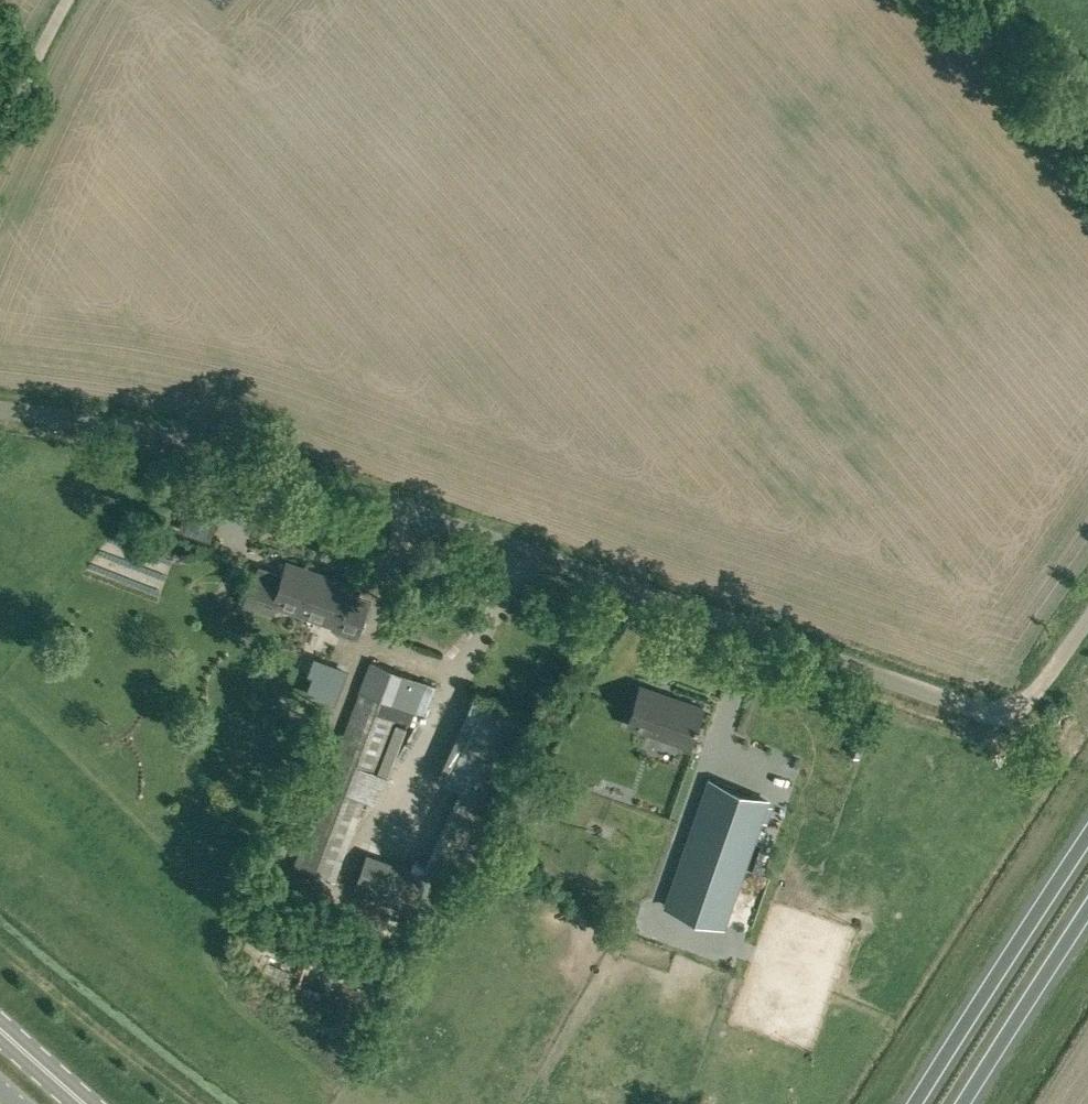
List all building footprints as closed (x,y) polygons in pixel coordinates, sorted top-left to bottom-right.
[(253,577),(244,604),(272,613),(275,603),(338,625),(336,629),(356,636),(366,607),(368,602),(349,595),(352,586),(287,564),(282,576),(260,569),(256,578),(253,577)] [(370,661),(293,863),(335,880),(396,717),(410,723),(415,708),(417,704),(426,682),(370,661)] [(347,668),(334,663),(321,696),(335,701),(347,668)] [(690,745),(703,707),(640,686),(627,724),(690,745)] [(767,800),(711,780),(667,905),(723,925),(767,800)] [(467,791),(461,806),(477,813),(483,798),(467,791)]
